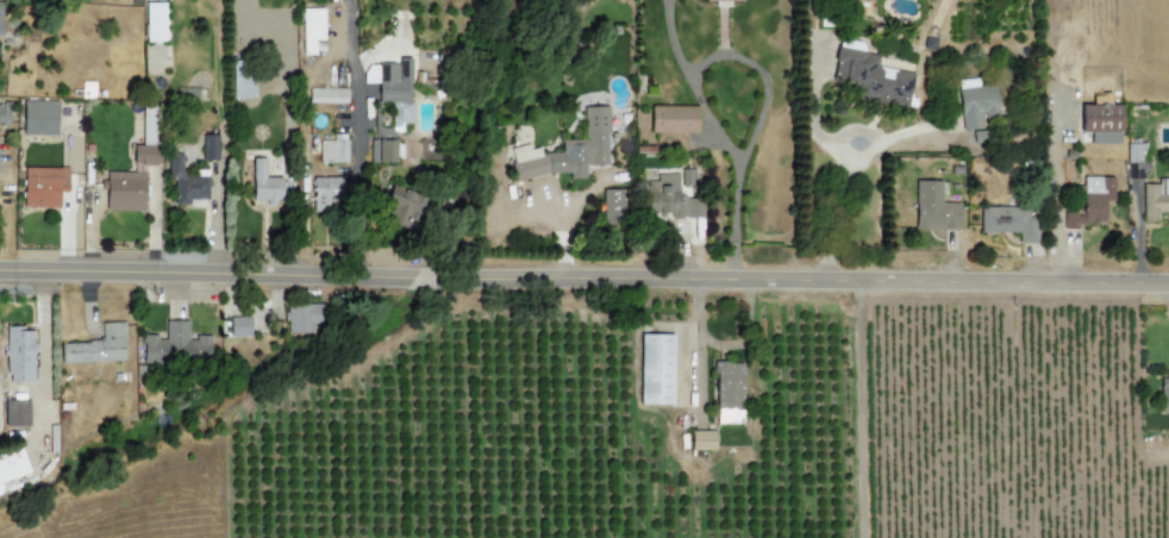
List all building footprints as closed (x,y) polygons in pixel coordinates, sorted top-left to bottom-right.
[(145,42),(165,42),(164,2),(144,2),(145,42)] [(302,55),(314,54),(313,40),(323,40),(322,8),(301,9),(302,55)] [(912,72),(875,66),(877,53),(835,47),(829,90),(908,102),(912,72)] [(410,123),(409,58),(397,58),(397,64),(363,64),(363,83),(377,82),(377,102),(391,102),(392,123),(410,123)] [(232,98),(252,98),(251,60),(232,61),(232,98)] [(973,144),(986,142),(983,120),(999,118),(994,84),(947,90),(953,130),(971,127),(973,144)] [(346,104),(346,88),(309,87),(308,103),(346,104)] [(21,135),(55,136),(56,101),(22,100),(21,135)] [(8,124),(9,104),(0,104),(0,123),(8,124)] [(143,210),(144,164),(158,165),(159,104),(141,104),(141,145),(132,145),(132,172),(105,171),(104,210),(143,210)] [(1089,144),(1119,144),(1119,104),(1078,105),(1079,132),(1089,132),(1089,144)] [(608,165),(606,106),(583,107),(584,139),(560,140),(561,153),(539,153),(539,146),(511,147),(512,177),(569,175),(569,179),(585,178),(584,166),(608,165)] [(697,106),(650,106),(650,132),(697,133),(697,106)] [(217,135),(201,135),(200,159),(217,160),(217,135)] [(318,163),(346,163),(346,141),(319,140),(318,163)] [(394,162),(394,140),(370,140),(370,162),(394,162)] [(1125,144),(1126,163),(1133,163),(1134,177),(1142,177),(1141,143),(1125,144)] [(174,204),(188,204),(188,200),(206,200),(207,177),(181,176),(182,153),(168,153),(167,178),(174,178),(174,204)] [(252,203),(281,202),(280,177),(264,177),(264,158),(251,159),(252,203)] [(67,192),(67,168),(23,167),(22,207),(58,207),(59,192),(67,192)] [(646,214),(670,213),(670,219),(703,218),(702,196),(679,197),(678,187),(694,186),(694,169),(679,169),(679,173),(656,174),(656,181),(645,181),(646,214)] [(340,210),(339,177),(312,178),(312,210),(340,210)] [(1112,177),(1080,177),(1080,211),(1061,211),(1061,225),(1104,225),(1103,201),(1112,201),(1112,177)] [(1141,222),(1155,222),(1155,212),(1168,212),(1168,222),(1168,178),(1157,178),(1157,184),(1141,184),(1141,222)] [(914,181),(914,230),(958,230),(958,203),(940,202),(940,181),(914,181)] [(380,221),(411,230),(421,195),(390,186),(380,221)] [(601,190),(602,224),(624,224),(623,189),(601,190)] [(979,206),(979,232),(1018,232),(1018,243),(1036,243),(1037,217),(1028,217),(1028,207),(979,206)] [(321,323),(321,304),(285,305),(285,334),(313,333),(313,324),(321,323)] [(249,316),(229,317),(229,337),(250,337),(249,316)] [(142,336),(142,361),(208,361),(208,337),(187,337),(187,321),(164,321),(164,336),(142,336)] [(60,343),(60,362),(124,361),(123,323),(100,323),(101,342),(60,343)] [(32,328),(5,328),(6,383),(33,382),(32,328)] [(672,334),(639,334),(638,404),(671,405),(672,334)] [(741,424),(742,362),(714,362),(714,411),(733,411),(733,416),(724,415),(724,416),(716,416),(716,423),(741,424)] [(28,400),(3,400),(3,426),(28,426),(28,400)] [(714,450),(714,431),(690,431),(690,450),(714,450)]
